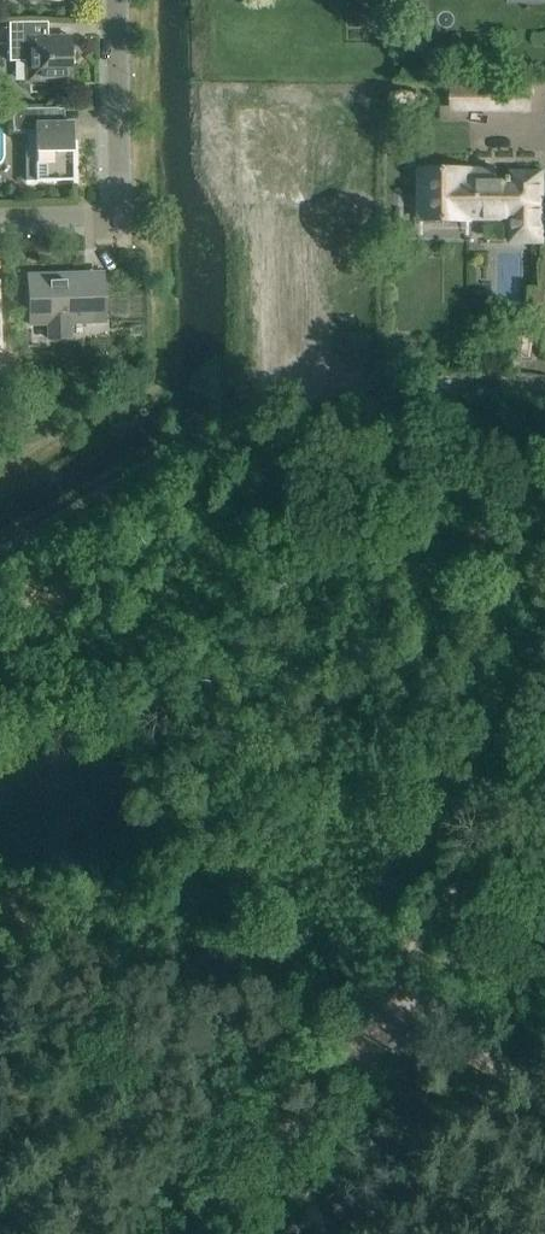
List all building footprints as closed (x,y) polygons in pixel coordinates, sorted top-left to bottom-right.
[(27,81),(48,81),(72,80),(72,46),(72,36),(61,36),(61,21),(37,21),(9,21),(9,60),(27,60),(27,81)] [(530,88),(499,88),(499,106),(499,112),(530,112),(530,88)] [(12,131),(35,131),(35,164),(26,164),(26,181),(73,180),(73,122),(58,122),(58,108),(12,108),(12,131)] [(419,166),(418,216),(418,223),(510,225),(509,245),(540,246),(542,171),(510,171),(510,175),(508,175),(508,180),(494,180),(494,176),(470,171),(470,167),(419,166)] [(49,280),(49,273),(28,274),(30,325),(48,324),(48,339),(71,338),(70,323),(104,322),(103,278),(49,280)] [(517,323),(515,347),(529,349),(531,325),(517,323)]
